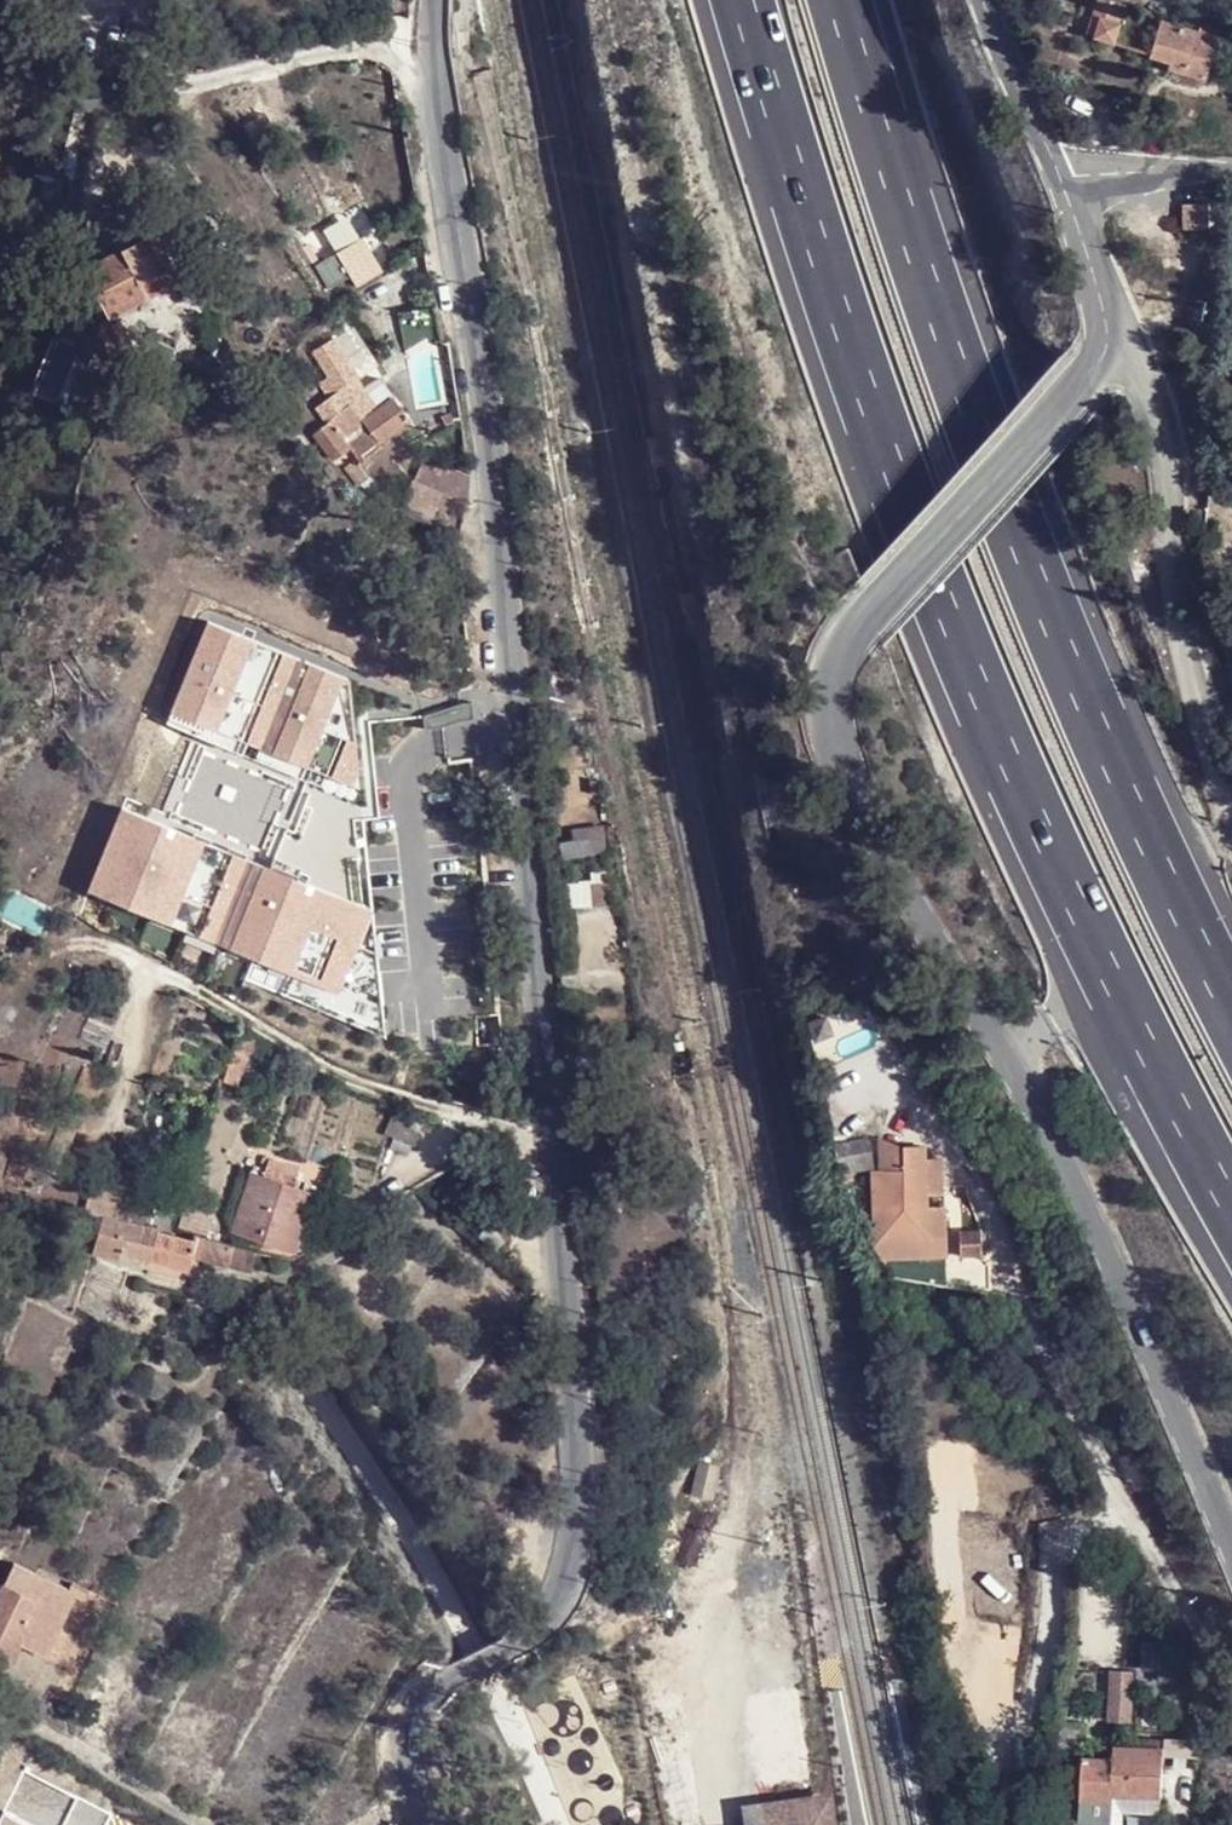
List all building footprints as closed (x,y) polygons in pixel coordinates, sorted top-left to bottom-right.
[(1112,45),(1127,3),(1118,0),(1101,0),(1088,31),(1094,33),(1093,37),(1112,45)] [(1198,35),(1161,24),(1149,57),(1172,66),(1170,71),(1206,81),(1220,34),(1201,28),(1198,35)] [(1174,236),(1203,237),(1204,212),(1174,210),(1174,236)] [(136,284),(182,261),(163,223),(79,265),(107,321),(145,302),(136,284)] [(361,292),(383,279),(364,249),(342,263),(361,292)] [(136,284),(145,302),(191,279),(182,261),(136,284)] [(329,403),(354,384),(356,383),(335,342),(314,351),(329,380),(320,384),(329,403)] [(397,398),(371,405),(354,384),(329,403),(318,412),(327,425),(314,436),(330,458),(334,456),(346,447),(355,459),(359,466),(365,463),(361,457),(410,419),(397,398)] [(468,508),(466,478),(456,474),(453,485),(442,480),(436,497),(467,510),(468,508)] [(344,674),(203,617),(165,711),(195,724),(362,798),(344,674)] [(155,822),(368,907),(362,798),(195,724),(155,822)] [(119,807),(79,907),(383,1034),(378,990),(368,907),(155,822),(119,807)] [(603,894),(601,869),(569,871),(571,896),(603,894)] [(70,1036),(93,1041),(101,1015),(78,1008),(70,1036)] [(69,1102),(79,1104),(87,1084),(92,1068),(78,1065),(69,1102)] [(87,1084),(79,1104),(95,1108),(106,1071),(92,1068),(87,1084)] [(419,1151),(429,1125),(399,1112),(390,1140),(419,1151)] [(874,1249),(880,1260),(928,1260),(927,1242),(944,1241),(947,1211),(926,1210),(927,1201),(925,1164),(927,1151),(904,1148),(901,1170),(879,1169),(873,1213),(874,1249)] [(1,1178),(18,1184),(28,1160),(9,1153),(1,1178)] [(299,1252),(315,1192),(298,1188),(303,1168),(273,1160),(268,1179),(253,1176),(235,1235),(299,1252)] [(937,1201),(940,1166),(925,1164),(927,1201),(937,1201)] [(92,1218),(98,1219),(162,1233),(169,1205),(128,1195),(131,1180),(102,1173),(92,1218)] [(181,1231),(194,1234),(212,1239),(216,1221),(184,1214),(181,1231)] [(248,1270),(254,1249),(212,1239),(194,1234),(192,1240),(170,1235),(162,1233),(98,1219),(89,1256),(120,1263),(122,1257),(187,1270),(191,1257),(248,1270)] [(966,1261),(968,1242),(954,1239),(954,1260),(966,1261)] [(942,1261),(944,1241),(927,1242),(928,1260),(942,1261)] [(700,1460),(692,1493),(713,1498),(721,1465),(700,1460)] [(0,1592),(0,1644),(14,1650),(24,1635),(53,1649),(82,1588),(19,1556),(0,1592)] [(1131,1720),(1131,1667),(1103,1668),(1104,1720),(1131,1720)] [(1165,1803),(1165,1802),(1168,1752),(1121,1750),(1120,1763),(1088,1761),(1086,1804),(1121,1806),(1121,1801),(1165,1803)] [(108,1814),(18,1772),(0,1810),(0,1824),(102,1824),(108,1814)] [(751,1802),(754,1821),(755,1824),(836,1824),(831,1794),(751,1802)] [(1085,1816),(1120,1818),(1121,1806),(1086,1804),(1085,1816)]
